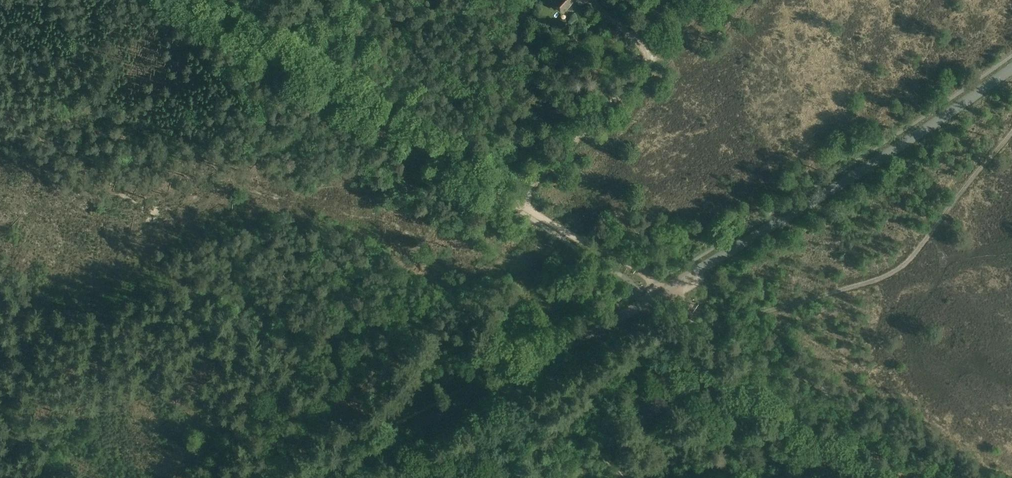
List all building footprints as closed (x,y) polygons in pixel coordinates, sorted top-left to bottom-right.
[(553,2),(552,3),(561,12),(572,0),(551,0),(553,2)]
